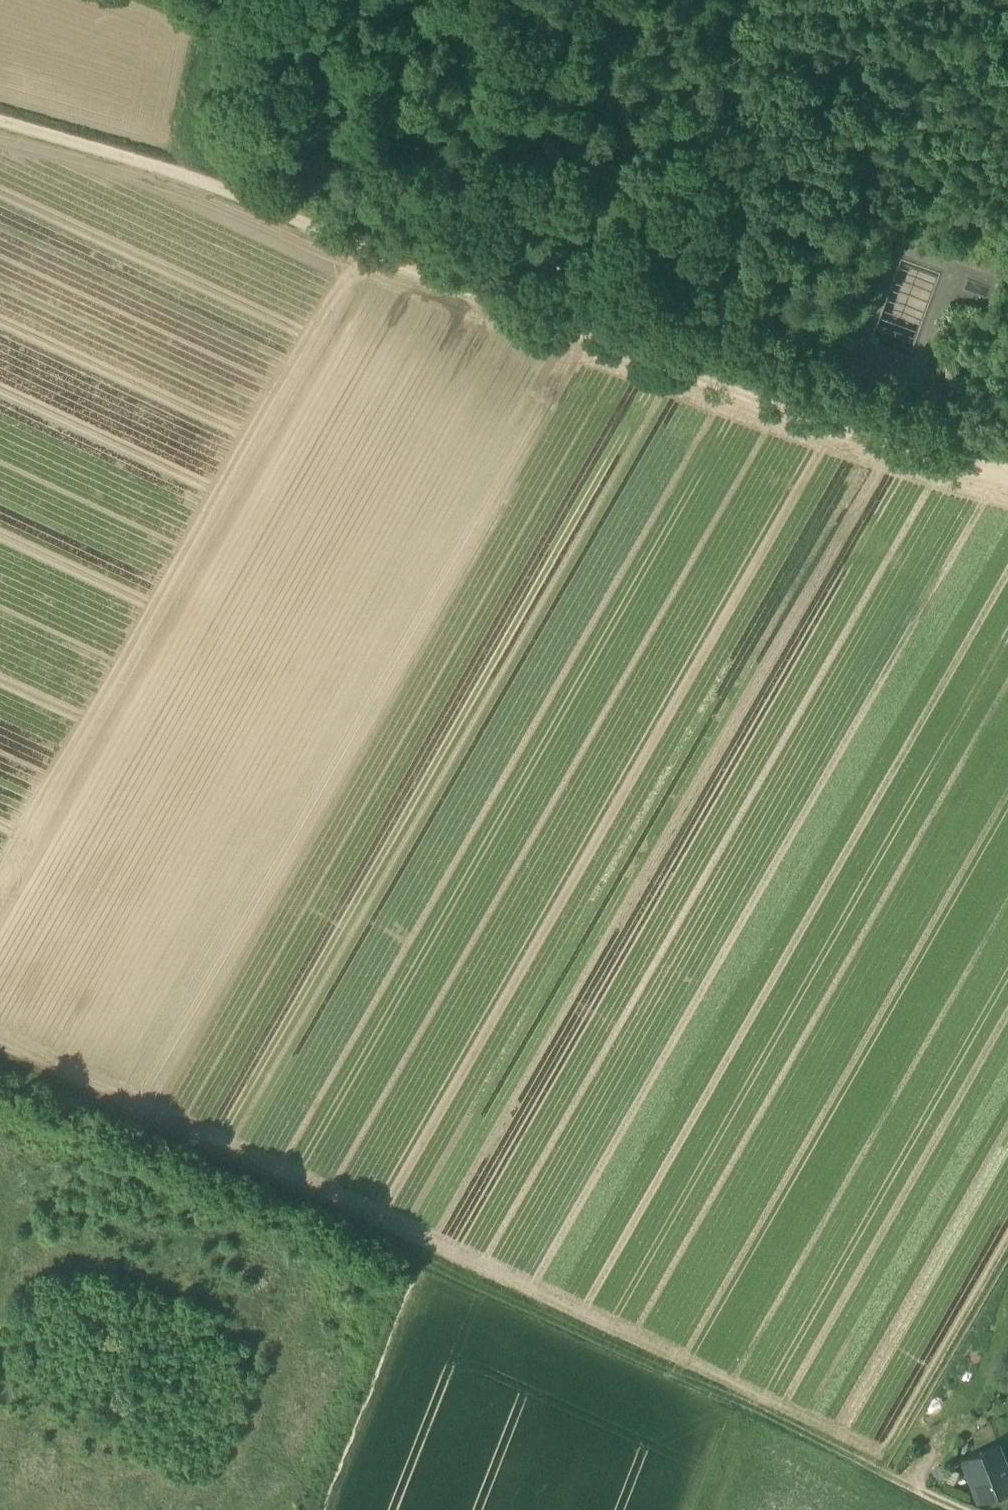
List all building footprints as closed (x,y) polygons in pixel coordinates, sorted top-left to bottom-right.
[(945,279),(910,265),(880,338),(915,353),(945,279)] [(979,1501),(1007,1490),(1007,1471),(1007,1470),(999,1447),(964,1461),(979,1501)]
